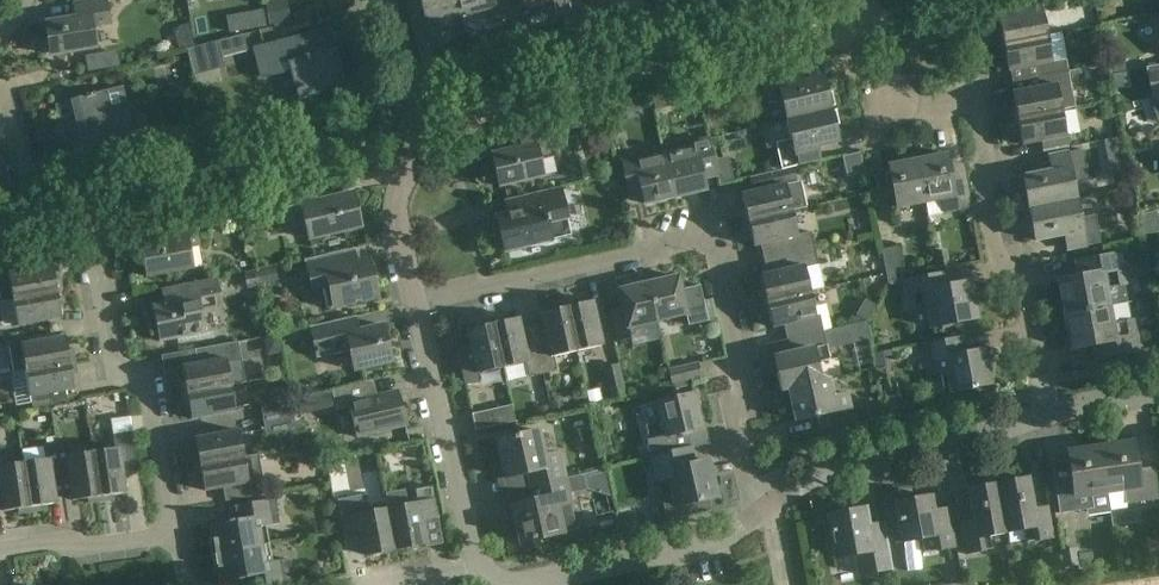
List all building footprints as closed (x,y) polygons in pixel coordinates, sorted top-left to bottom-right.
[(107,0),(93,0),(74,3),(76,17),(46,23),(52,55),(96,47),(93,28),(111,24),(107,0)] [(461,16),(457,0),(407,0),(408,9),(416,41),(441,35),(438,21),(461,16)] [(461,16),(488,9),(490,15),(497,22),(513,18),(508,0),(457,0),(461,16)] [(525,8),(553,1),(557,17),(585,10),(582,0),(523,0),(525,8)] [(997,34),(999,45),(1047,36),(1043,13),(1055,10),(1053,0),(1013,0),(1001,2),(1004,17),(998,18),(1001,33),(997,34)] [(269,2),(269,23),(290,22),(290,1),(269,2)] [(231,32),(269,25),(266,8),(228,15),(231,32)] [(345,85),(330,29),(255,48),(262,77),(292,69),(300,97),(345,85)] [(1047,36),(999,45),(1001,58),(1006,58),(1009,71),(1039,65),(1041,76),(1068,71),(1061,33),(1047,36)] [(247,50),(243,34),(187,48),(194,75),(223,68),(221,57),(247,50)] [(435,67),(429,44),(418,47),(423,70),(435,67)] [(116,52),(83,57),(86,73),(119,67),(116,52)] [(490,55),(471,60),(476,78),(495,73),(490,55)] [(1148,67),(1153,100),(1149,100),(1157,124),(1158,125),(1158,66),(1148,67)] [(783,100),(787,119),(831,109),(823,76),(803,81),(800,67),(777,73),(760,77),(767,104),(783,100)] [(1015,107),(1011,108),(1013,120),(1062,111),(1076,109),(1068,71),(1041,76),(1043,87),(1013,93),(1015,107)] [(134,133),(122,87),(55,105),(71,166),(129,151),(125,136),(134,133)] [(782,169),(793,167),(822,160),(818,146),(839,141),(831,109),(787,119),(792,139),(776,143),(782,169)] [(1062,111),(1013,120),(1016,133),(1020,132),(1023,145),(1042,142),(1044,153),(1069,148),(1062,111)] [(556,156),(549,124),(509,133),(513,148),(491,154),(499,187),(544,177),(540,160),(556,156)] [(1106,149),(1122,146),(1120,138),(1104,141),(1106,149)] [(664,155),(674,197),(705,190),(702,178),(718,174),(709,139),(693,143),(694,148),(664,155)] [(1024,178),(1030,209),(1076,200),(1072,181),(1089,178),(1083,150),(1050,157),(1053,172),(1024,178)] [(864,151),(847,153),(848,173),(866,172),(864,151)] [(947,153),(918,158),(927,203),(929,214),(955,210),(955,211),(972,208),(966,180),(953,183),(947,153)] [(646,204),(674,197),(664,155),(637,161),(636,157),(621,160),(630,195),(643,192),(646,204)] [(927,203),(918,158),(917,155),(903,158),(904,161),(889,164),(898,208),(927,203)] [(796,183),(793,167),(782,169),(750,177),(754,191),(742,194),(745,207),(740,208),(743,221),(792,210),(807,207),(801,182),(796,183)] [(316,202),(312,185),(280,192),(287,222),(305,218),(310,239),(361,228),(353,193),(316,202)] [(571,234),(560,188),(506,200),(509,214),(497,217),(504,250),(551,240),(551,239),(571,234)] [(1076,200),(1030,209),(1036,241),(1065,235),(1068,250),(1102,244),(1096,215),(1080,218),(1076,200)] [(792,210),(743,221),(746,233),(751,232),(754,246),(768,243),(771,257),(815,247),(811,231),(798,234),(792,210)] [(1158,231),(1155,213),(1139,216),(1142,234),(1158,231)] [(200,244),(195,218),(163,224),(166,238),(140,243),(147,277),(193,268),(189,246),(200,244)] [(902,279),(896,246),(882,249),(888,282),(902,279)] [(759,290),(762,302),(810,291),(805,269),(819,265),(815,247),(771,257),(775,272),(761,275),(764,289),(759,290)] [(356,262),(353,248),(307,259),(314,289),(331,285),(335,305),(377,296),(369,259),(356,262)] [(0,261),(0,297),(1,302),(2,302),(14,300),(63,291),(61,278),(57,279),(54,265),(41,268),(38,252),(0,261)] [(1064,315),(1109,306),(1105,288),(1125,284),(1119,253),(1076,262),(1079,277),(1057,281),(1064,315)] [(958,280),(978,277),(976,266),(956,269),(958,280)] [(278,280),(275,267),(259,270),(261,283),(278,280)] [(259,286),(256,269),(244,272),(247,289),(259,286)] [(950,285),(947,271),(904,280),(910,308),(927,305),(931,327),(978,318),(971,281),(950,285)] [(650,283),(658,320),(686,314),(688,325),(705,321),(697,286),(682,289),(678,276),(650,283)] [(223,306),(218,279),(182,286),(185,300),(153,306),(159,340),(207,331),(203,310),(223,306)] [(628,327),(658,320),(650,283),(620,290),(624,306),(611,309),(618,342),(631,339),(628,327)] [(0,302),(0,310),(3,326),(18,323),(19,325),(63,317),(61,304),(65,303),(63,291),(14,300),(2,302),(1,302),(0,302)] [(784,324),(788,340),(824,331),(821,314),(816,315),(810,291),(762,302),(765,314),(769,313),(773,327),(784,324)] [(578,299),(566,302),(577,350),(603,344),(593,300),(580,303),(578,299)] [(533,329),(543,374),(557,370),(554,356),(577,350),(566,302),(554,304),(555,309),(541,312),(545,326),(533,329)] [(1109,306),(1064,315),(1071,349),(1093,345),(1096,360),(1139,352),(1132,320),(1113,324),(1109,306)] [(358,330),(355,316),(311,326),(318,358),(350,350),(355,370),(392,361),(384,324),(358,330)] [(530,376),(543,374),(533,329),(522,331),(519,317),(505,320),(504,316),(492,319),(503,367),(527,362),(530,376)] [(457,344),(456,344),(465,386),(467,386),(467,385),(481,382),(479,373),(503,367),(492,319),(479,322),(480,326),(467,329),(470,342),(458,345),(457,344)] [(866,322),(850,325),(854,344),(870,340),(866,322)] [(302,328),(286,332),(288,340),(304,337),(302,328)] [(831,359),(824,331),(788,340),(791,353),(775,357),(783,390),(790,389),(789,388),(822,380),(822,379),(817,362),(831,359)] [(14,373),(27,371),(26,370),(76,361),(73,349),(69,350),(66,336),(55,338),(54,333),(24,338),(25,343),(9,346),(14,373)] [(968,352),(965,335),(924,343),(930,375),(948,371),(952,391),(990,384),(984,349),(968,352)] [(233,384),(233,386),(245,383),(237,341),(197,348),(199,362),(183,365),(186,380),(180,381),(183,393),(233,384)] [(892,355),(891,349),(873,353),(876,369),(886,367),(884,357),(892,355)] [(78,374),(76,361),(26,370),(27,371),(31,397),(32,397),(33,403),(53,400),(54,405),(69,403),(67,390),(76,389),(73,374),(78,374)] [(701,378),(697,362),(667,369),(670,385),(701,378)] [(626,395),(619,364),(602,368),(610,399),(626,395)] [(789,388),(790,389),(797,420),(818,416),(821,429),(853,422),(847,394),(833,397),(829,378),(822,379),(822,380),(789,388)] [(373,396),(369,381),(333,389),(338,411),(352,407),(359,438),(407,427),(399,390),(373,396)] [(233,384),(183,393),(185,406),(190,405),(192,419),(237,410),(233,386),(233,384)] [(259,398),(263,416),(293,410),(289,393),(259,398)] [(644,425),(652,457),(678,451),(674,435),(701,428),(693,393),(658,401),(662,420),(644,425)] [(516,421),(513,407),(512,406),(491,411),(494,426),(516,421)] [(299,447),(293,410),(263,416),(266,434),(286,430),(289,446),(292,446),(292,448),(299,447)] [(196,465),(245,456),(240,430),(196,438),(198,452),(194,453),(196,465)] [(115,448),(94,451),(101,501),(113,499),(113,495),(126,493),(124,474),(138,471),(132,431),(113,434),(115,448)] [(527,472),(530,486),(564,478),(559,453),(545,457),(539,431),(496,441),(505,478),(527,472)] [(56,443),(64,498),(73,497),(74,501),(88,499),(89,503),(101,501),(94,451),(71,454),(69,441),(56,443)] [(24,462),(31,512),(44,510),(44,505),(57,503),(57,499),(64,498),(56,443),(44,445),(46,458),(24,462)] [(1101,447),(1107,492),(1124,489),(1126,504),(1158,500),(1158,499),(1155,468),(1137,471),(1133,443),(1101,447)] [(1110,512),(1107,492),(1101,447),(1069,452),(1073,480),(1055,483),(1060,514),(1086,510),(1087,516),(1110,512)] [(652,458),(649,459),(655,484),(660,483),(668,519),(666,520),(667,521),(711,511),(711,509),(709,510),(706,499),(716,497),(708,461),(695,464),(692,448),(678,451),(652,457),(652,458)] [(245,456),(196,465),(198,478),(203,477),(205,491),(224,487),(227,501),(267,494),(259,453),(245,456)] [(2,496),(4,512),(18,509),(19,514),(31,512),(24,462),(1,465),(0,458),(0,496),(2,496)] [(583,474),(564,478),(530,486),(534,500),(512,506),(520,542),(562,533),(562,532),(577,529),(569,493),(587,489),(583,474)] [(998,483),(1007,533),(1025,529),(1028,542),(1054,538),(1048,506),(1033,509),(1028,478),(998,483)] [(1007,533),(998,483),(969,489),(974,520),(959,522),(965,554),(992,549),(990,536),(1007,533)] [(385,493),(388,509),(396,548),(426,543),(422,520),(439,516),(433,486),(416,489),(418,503),(407,505),(404,489),(385,493)] [(367,494),(338,500),(345,534),(361,532),(364,549),(365,554),(396,548),(388,509),(370,512),(367,494)] [(933,511),(931,495),(895,502),(902,542),(922,538),(924,552),(956,546),(949,508),(933,511)] [(210,525),(216,553),(265,544),(262,527),(280,523),(276,497),(248,502),(251,517),(210,525)] [(871,540),(865,508),(829,514),(837,556),(856,553),(861,574),(891,569),(885,538),(871,540)] [(1147,540),(1150,557),(1158,555),(1158,538),(1147,540)] [(216,553),(221,583),(261,575),(262,584),(285,584),(291,584),(286,558),(269,561),(265,544),(216,553)] [(1079,566),(1077,547),(1060,549),(1063,568),(1079,566)]
